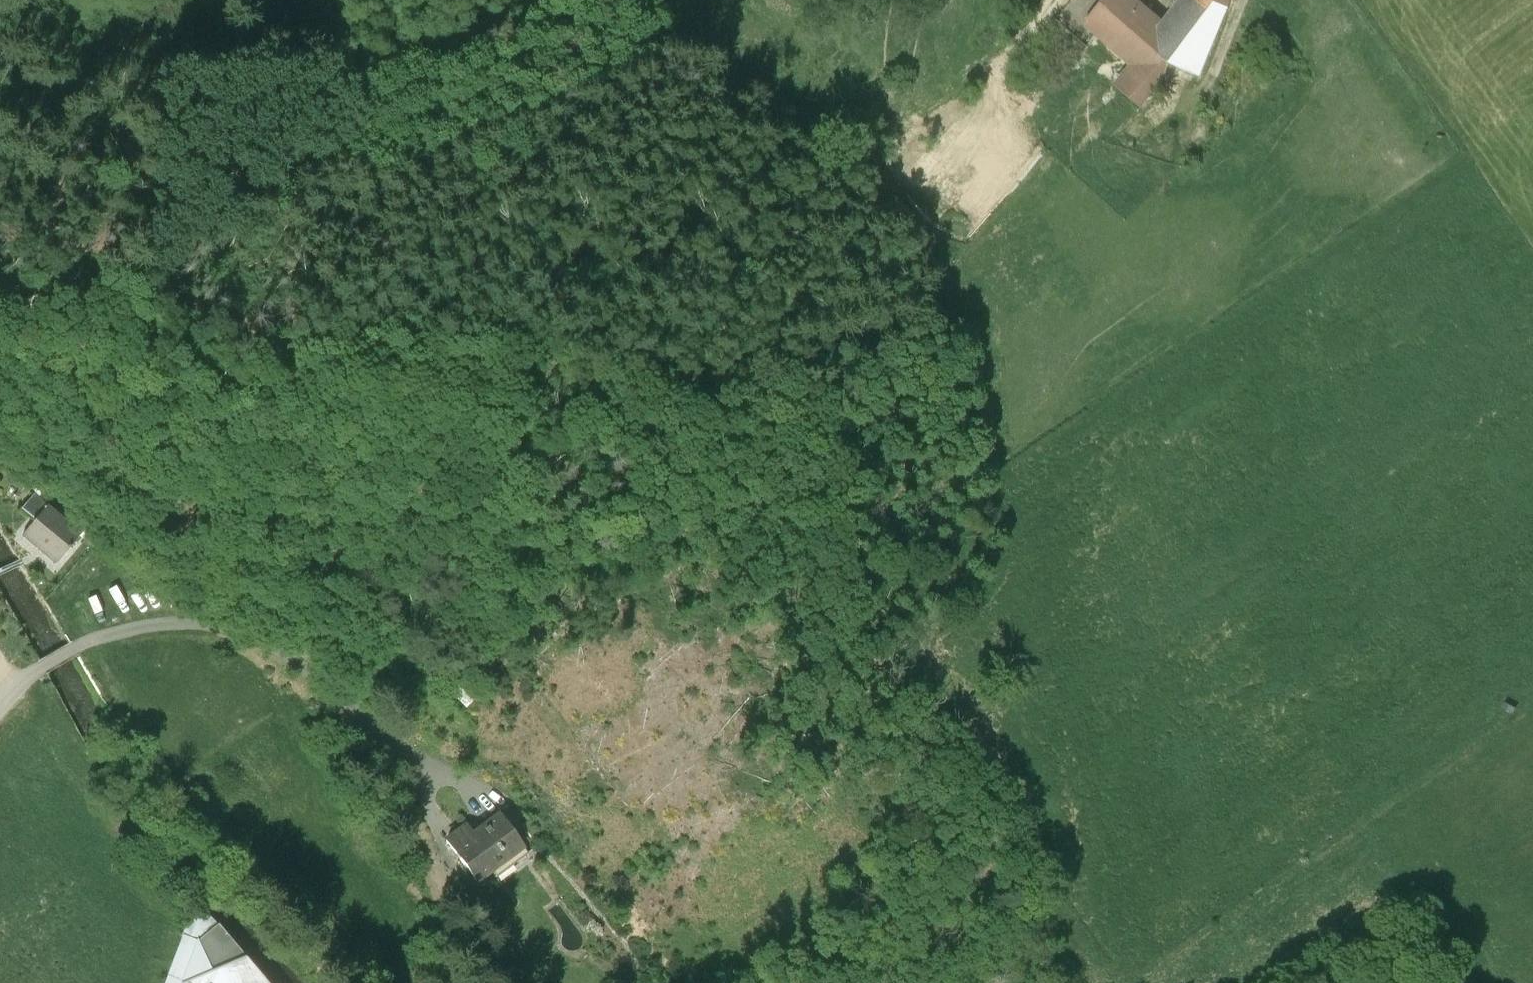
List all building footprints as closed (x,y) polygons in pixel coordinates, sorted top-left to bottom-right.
[(1231,5),(1219,0),(1176,0),(1161,17),(1141,0),(1106,0),(1083,26),(1130,66),(1113,85),(1142,110),(1164,84),(1170,64),(1202,77),(1231,5)] [(23,509),(38,521),(50,505),(35,494),(23,509)] [(25,535),(56,563),(83,532),(50,505),(38,521),(25,535)] [(453,854),(476,885),(523,850),(500,819),(453,854)] [(218,924),(195,940),(181,982),(268,982),(218,924)]
